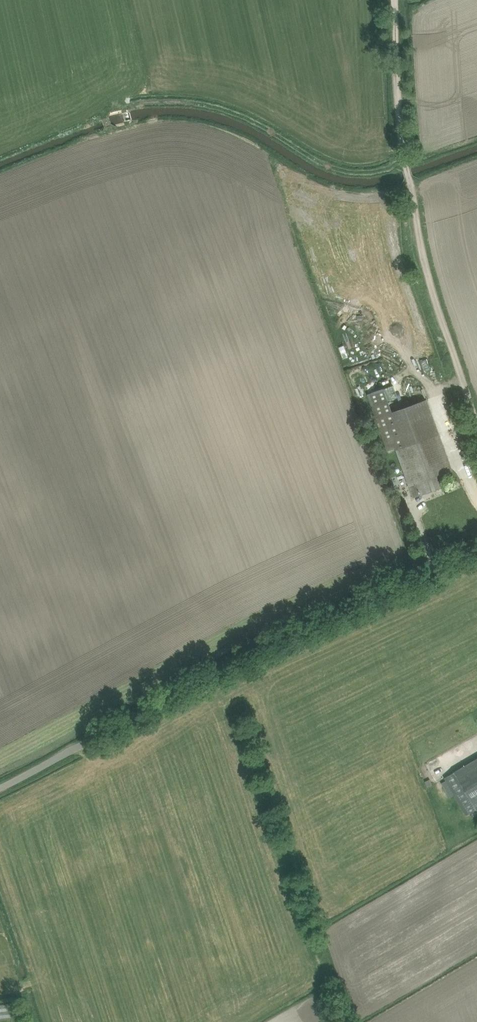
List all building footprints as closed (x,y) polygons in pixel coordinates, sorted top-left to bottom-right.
[(396,447),(413,497),(443,486),(439,475),(453,470),(427,399),(398,410),(389,386),(369,394),(373,405),(372,405),(388,450),(396,447)] [(444,778),(446,780),(454,795),(466,815),(476,809),(476,759),(465,766),(444,778)] [(8,1004),(0,1004),(0,1017),(8,1017),(8,1004)]
